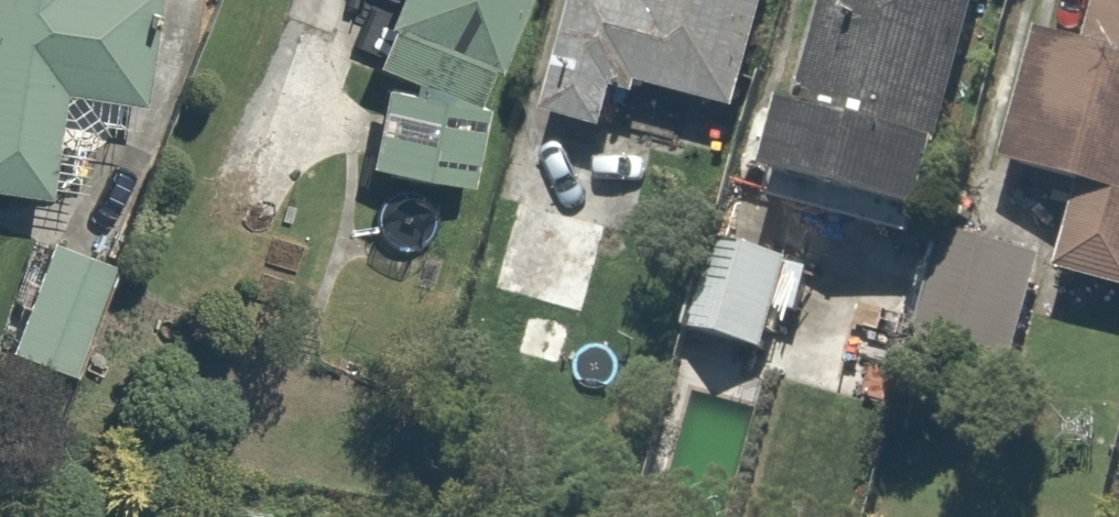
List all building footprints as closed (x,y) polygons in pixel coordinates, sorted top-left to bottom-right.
[(58,201),(71,99),(142,109),(157,0),(0,0),(0,193),(58,201)] [(533,0),(413,0),(344,160),(446,203),(533,0)] [(771,0),(581,0),(549,107),(617,127),(627,91),(735,123),(771,0)] [(781,204),(937,247),(1005,0),(837,0),(781,204)] [(1094,50),(1052,36),(1007,179),(1085,203),(1061,278),(1118,296),(1118,0),(1110,0),(1094,50)] [(650,147),(574,123),(565,151),(513,135),(487,217),(508,224),(472,338),(553,364),(568,316),(594,324),(650,147)] [(30,238),(0,321),(0,351),(81,380),(121,270),(30,238)] [(1045,262),(952,238),(924,350),(1017,373),(1045,262)] [(798,267),(721,246),(696,335),(774,356),(798,267)]
